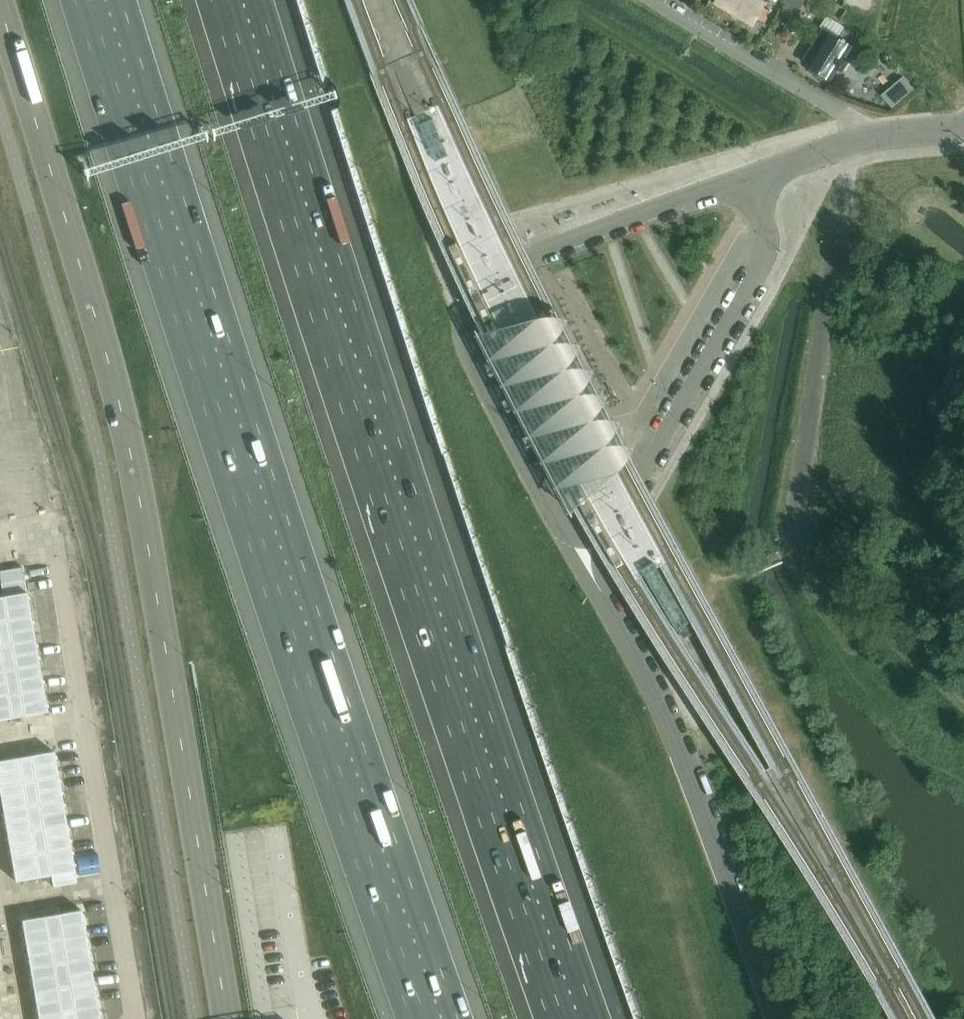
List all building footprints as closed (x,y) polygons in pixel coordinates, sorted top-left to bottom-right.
[(715,3),(754,26),(758,20),(765,24),(772,12),(764,8),(769,0),(717,0),(715,3)] [(806,0),(789,0),(782,13),(795,21),(806,0)] [(846,58),(853,47),(824,29),(811,50),(817,54),(809,67),(831,80),(838,70),(843,74),(851,61),(846,58)] [(536,365),(532,367),(559,418),(564,435),(544,441),(551,465),(571,460),(575,474),(595,468),(598,474),(607,469),(605,465),(612,463),(606,442),(624,436),(622,427),(603,432),(593,396),(572,402),(549,358),(546,360),(536,365)] [(0,598),(0,719),(48,711),(29,594),(0,598)] [(0,761),(0,801),(14,880),(50,874),(52,886),(76,882),(53,751),(0,761)] [(21,921),(38,1018),(99,1018),(81,911),(21,921)]
